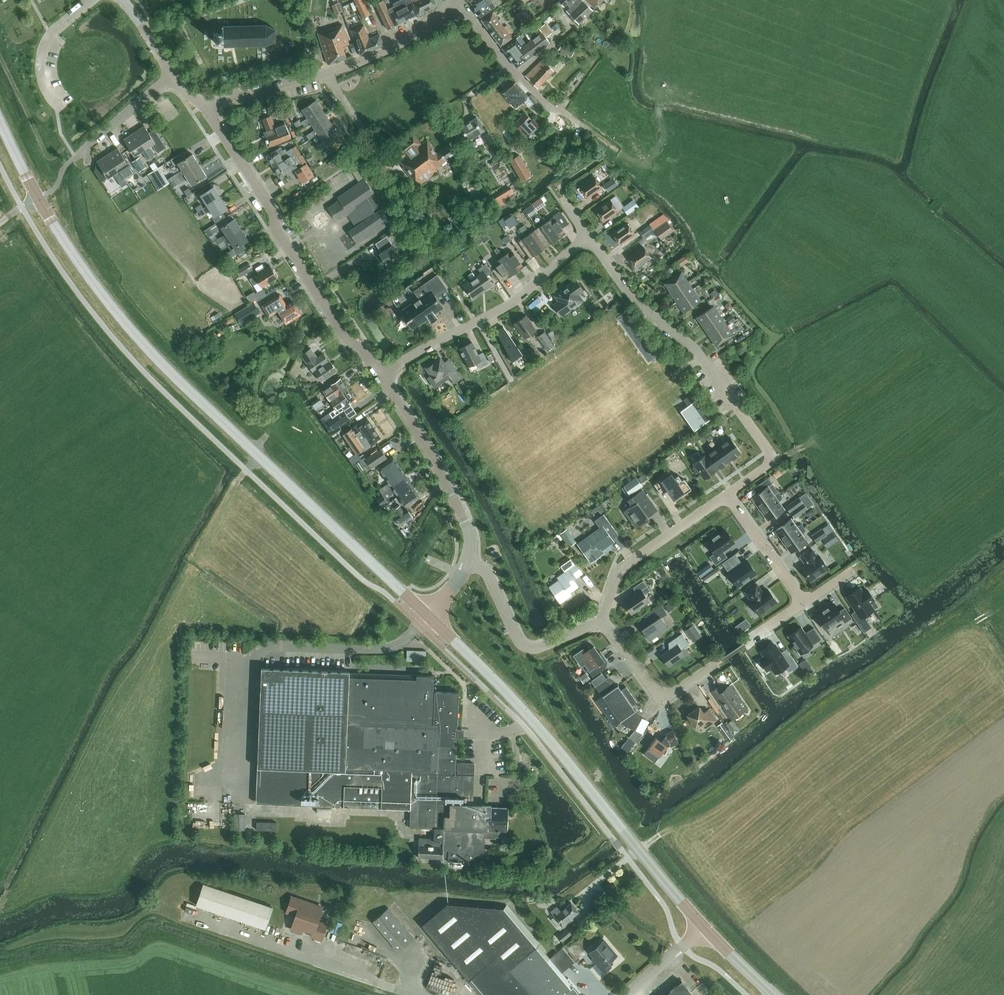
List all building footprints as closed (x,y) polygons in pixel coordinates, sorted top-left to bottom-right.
[(364,0),(354,0),(362,16),(370,13),(364,0)] [(387,9),(383,0),(382,0),(375,3),(387,29),(395,25),(387,9)] [(395,25),(418,14),(411,0),(399,0),(393,3),(394,6),(387,9),(395,25)] [(418,13),(437,5),(434,0),(412,0),(418,13)] [(471,2),(476,11),(480,17),(495,7),(495,6),(502,2),(500,0),(473,0),(471,2)] [(593,9),(583,0),(558,0),(563,6),(566,3),(569,7),(566,10),(578,23),(593,9)] [(342,11),(338,2),(332,4),(336,13),(342,11)] [(354,14),(350,4),(343,7),(347,17),(354,14)] [(520,11),(528,22),(533,18),(525,7),(520,11)] [(493,11),(482,19),(501,45),(512,37),(509,34),(512,31),(507,24),(504,27),(493,11)] [(560,26),(557,22),(551,27),(554,31),(560,26)] [(275,29),(265,24),(264,24),(264,25),(258,25),(258,24),(257,24),(257,25),(222,26),(222,31),(213,32),(214,41),(222,41),(222,46),(223,46),(265,45),(266,45),(275,41),(276,30),(275,29)] [(328,64),(340,60),(346,58),(342,46),(349,44),(342,24),(317,32),(328,64)] [(529,35),(532,40),(539,50),(550,42),(546,37),(551,33),(544,24),(529,35)] [(351,30),(354,39),(367,34),(363,25),(351,30)] [(379,34),(369,38),(367,34),(354,39),(360,54),(383,45),(379,34)] [(516,38),(502,48),(510,58),(516,67),(539,50),(532,40),(522,47),(518,42),(516,38)] [(575,49),(562,43),(559,49),(572,55),(575,49)] [(323,59),(321,51),(313,52),(315,61),(323,59)] [(537,88),(554,70),(543,59),(525,75),(537,88)] [(528,96),(515,81),(502,93),(515,108),(523,100),(529,107),(537,100),(531,93),(528,96)] [(304,125),(310,121),(324,112),(316,100),(302,109),(307,118),(301,122),(304,125)] [(309,139),(317,133),(332,124),(324,112),(310,121),(315,129),(306,135),(309,139)] [(526,120),(529,123),(532,120),(525,113),(522,116),(526,120)] [(275,125),(270,115),(262,118),(267,130),(263,132),(264,135),(263,136),(268,147),(279,143),(291,138),(284,122),(275,125)] [(522,116),(515,123),(521,129),(527,136),(536,128),(535,128),(538,125),(533,119),(532,120),(529,123),(526,120),(522,116)] [(563,116),(557,122),(565,130),(571,124),(563,116)] [(466,141),(484,130),(476,117),(458,128),(466,141)] [(317,133),(323,141),(317,145),(319,149),(325,145),(339,136),(332,124),(317,133)] [(145,149),(146,148),(152,144),(157,153),(166,147),(155,129),(149,133),(144,126),(134,132),(145,149)] [(147,160),(151,157),(146,148),(145,149),(134,132),(124,139),(134,156),(142,151),(147,160)] [(494,141),(488,132),(482,135),(488,144),(494,141)] [(421,143),(413,133),(393,148),(401,159),(400,160),(404,166),(403,167),(417,186),(437,171),(435,169),(456,153),(449,143),(437,152),(427,139),(421,143)] [(474,153),(469,144),(464,147),(468,156),(474,153)] [(301,155),(295,145),(290,149),(293,153),(296,158),(301,155)] [(280,147),(266,155),(273,166),(290,155),(293,153),(290,149),(287,151),(285,148),(282,150),(280,147)] [(118,171),(119,170),(125,166),(130,175),(135,172),(129,163),(128,164),(117,148),(107,154),(118,171)] [(172,181),(199,164),(192,154),(187,157),(183,151),(177,155),(171,159),(174,165),(178,163),(182,170),(169,178),(172,181)] [(295,164),(298,162),(301,166),(306,163),(301,155),(296,158),(293,153),(290,155),(295,164)] [(125,179),(119,170),(118,171),(107,154),(97,161),(101,168),(95,171),(102,182),(108,178),(115,173),(120,182),(125,179)] [(519,154),(510,160),(522,181),(531,175),(519,154)] [(296,166),(295,164),(290,155),(273,166),(279,176),(296,166)] [(139,157),(132,161),(139,171),(145,167),(139,157)] [(385,178),(392,173),(382,158),(375,163),(385,178)] [(601,165),(605,171),(609,169),(605,162),(601,165)] [(296,170),(303,181),(314,175),(306,163),(301,166),(296,170)] [(206,175),(199,164),(172,181),(175,186),(182,181),(187,178),(192,185),(206,175)] [(154,170),(148,174),(151,179),(157,176),(164,186),(169,182),(159,166),(154,170)] [(229,172),(215,179),(217,183),(232,176),(229,172)] [(587,197),(601,187),(593,176),(579,186),(587,197)] [(364,178),(364,179),(359,182),(337,197),(339,199),(327,207),(336,220),(348,214),(357,225),(348,231),(357,244),(371,234),(371,235),(391,222),(381,208),(380,209),(370,194),(374,192),(364,178)] [(521,188),(517,182),(490,198),(493,205),(521,188)] [(195,207),(198,211),(220,197),(214,187),(201,195),(207,205),(203,207),(201,204),(195,207)] [(198,211),(196,212),(199,217),(211,210),(214,215),(211,216),(215,223),(226,216),(222,210),(227,207),(220,197),(198,211)] [(546,204),(541,198),(533,203),(537,210),(546,204)] [(605,202),(600,206),(595,209),(604,221),(618,211),(610,199),(605,202)] [(638,206),(633,199),(622,207),(627,214),(638,206)] [(526,207),(532,216),(537,213),(531,204),(526,207)] [(518,222),(513,214),(505,220),(511,228),(518,222)] [(215,223),(218,227),(228,221),(226,216),(215,223)] [(545,222),(557,239),(566,233),(554,216),(545,222)] [(215,245),(215,246),(241,229),(234,219),(222,227),(228,237),(224,239),(221,236),(212,241),(215,245)] [(655,230),(661,239),(673,230),(667,221),(661,226),(655,230)] [(548,246),(557,239),(545,222),(536,229),(548,246)] [(620,244),(634,234),(626,223),(612,233),(620,244)] [(644,237),(652,232),(654,230),(650,224),(640,231),(644,237)] [(241,229),(215,246),(218,249),(231,241),(235,247),(232,249),(236,254),(246,248),(242,243),(247,240),(241,229)] [(539,252),(548,246),(536,229),(527,235),(539,252)] [(398,235),(406,245),(412,241),(404,230),(398,235)] [(484,230),(478,234),(482,241),(484,243),(490,239),(484,230)] [(399,254),(386,235),(380,240),(387,249),(380,253),(387,263),(399,254)] [(507,235),(503,238),(506,243),(511,240),(507,235)] [(530,258),(539,252),(527,235),(518,241),(530,258)] [(406,259),(417,251),(412,245),(401,253),(406,259)] [(636,267),(651,257),(643,246),(628,256),(636,267)] [(502,256),(514,273),(523,267),(511,250),(502,256)] [(677,260),(681,266),(688,261),(684,255),(677,260)] [(505,279),(514,273),(502,256),(493,262),(505,279)] [(240,277),(253,270),(248,263),(235,270),(240,277)] [(488,278),(493,274),(486,263),(478,269),(481,273),(464,285),(473,298),(481,293),(481,292),(492,284),(488,278)] [(277,277),(270,266),(255,275),(250,279),(254,285),(259,282),(262,287),(277,277)] [(671,293),(688,281),(681,271),(664,283),(671,293)] [(437,318),(438,317),(435,313),(443,307),(435,297),(447,289),(437,275),(425,284),(430,290),(400,312),(412,329),(428,318),(431,322),(432,322),(433,321),(434,320),(435,320),(436,319),(437,318)] [(578,294),(583,291),(576,280),(554,295),(559,301),(554,304),(561,315),(582,300),(578,294)] [(694,291),(688,281),(671,293),(677,302),(694,291)] [(250,302),(266,293),(263,288),(255,292),(254,291),(246,296),(250,302)] [(722,297),(716,289),(710,293),(716,301),(722,297)] [(701,301),(694,291),(677,302),(684,312),(701,301)] [(300,315),(292,301),(286,305),(280,294),(262,305),(268,316),(278,310),(286,323),(300,315)] [(262,311),(256,300),(236,311),(243,322),(262,311)] [(703,327),(720,315),(714,305),(696,317),(703,327)] [(524,338),(536,330),(526,315),(514,323),(524,338)] [(727,325),(720,315),(703,327),(709,336),(727,325)] [(733,334),(727,325),(709,336),(716,346),(733,334)] [(512,360),(522,353),(503,326),(496,331),(512,360)] [(548,333),(553,340),(557,337),(552,330),(548,333)] [(547,350),(554,345),(544,331),(537,336),(547,350)] [(479,367),(488,363),(483,352),(478,354),(472,342),(459,348),(468,366),(476,362),(479,367)] [(204,351),(208,360),(215,357),(210,347),(204,351)] [(317,357),(311,348),(301,354),(313,372),(314,371),(321,381),(328,376),(330,375),(336,371),(329,361),(328,361),(323,353),(317,357)] [(454,383),(462,378),(455,368),(449,372),(440,358),(426,367),(432,375),(428,378),(435,387),(442,382),(440,378),(447,373),(454,383)] [(340,378),(323,390),(330,400),(347,388),(340,378)] [(335,409),(329,413),(331,417),(327,420),(333,429),(334,428),(349,418),(341,407),(354,398),(347,388),(330,400),(335,409)] [(692,396),(684,402),(689,408),(682,413),(696,432),(711,422),(692,396)] [(324,403),(321,400),(315,404),(318,408),(324,403)] [(367,417),(343,434),(357,454),(380,437),(367,417)] [(333,429),(330,432),(333,436),(342,430),(339,425),(334,428),(333,429)] [(729,461),(741,453),(730,437),(717,445),(729,461)] [(705,454),(716,470),(729,461),(717,445),(705,454)] [(387,458),(380,447),(360,460),(364,466),(365,465),(368,469),(371,467),(372,468),(387,458)] [(693,463),(704,479),(716,470),(705,454),(693,463)] [(378,467),(385,477),(400,467),(393,457),(378,467)] [(385,477),(391,486),(406,476),(400,467),(385,477)] [(644,473),(638,478),(642,482),(648,478),(644,473)] [(662,479),(654,484),(661,495),(669,490),(673,496),(680,492),(682,495),(691,488),(684,478),(681,480),(678,475),(674,477),(672,474),(663,480),(662,479)] [(378,498),(381,503),(396,493),(398,496),(413,486),(406,476),(391,486),(381,493),(382,494),(378,498)] [(642,485),(636,477),(624,485),(630,494),(642,485)] [(760,492),(751,498),(760,509),(780,494),(778,491),(773,493),(768,486),(772,483),(768,477),(769,477),(768,477),(754,487),(754,488),(756,486),(760,492)] [(413,486),(398,496),(405,506),(419,496),(413,486)] [(642,490),(629,499),(633,505),(625,511),(636,527),(648,519),(647,517),(656,510),(642,490)] [(780,494),(760,509),(768,520),(784,509),(779,502),(782,497),(780,494)] [(787,505),(791,511),(803,503),(799,497),(787,505)] [(791,511),(796,517),(807,508),(803,503),(791,511)] [(403,511),(399,505),(394,509),(403,523),(405,525),(414,519),(407,508),(403,511)] [(578,544),(590,561),(598,555),(596,553),(613,541),(611,539),(618,534),(603,514),(594,520),(600,528),(578,544)] [(791,519),(775,530),(783,542),(804,527),(801,524),(796,526),(791,519)] [(804,527),(783,542),(791,553),(807,541),(802,534),(806,530),(804,527)] [(565,540),(572,536),(567,528),(560,533),(565,540)] [(813,537),(817,541),(827,534),(822,528),(815,532),(817,534),(813,537)] [(713,539),(708,543),(715,553),(710,556),(716,564),(726,556),(722,551),(728,547),(727,547),(734,542),(726,530),(719,535),(718,534),(713,538),(713,539)] [(836,537),(833,532),(823,539),(826,544),(836,537)] [(802,567),(801,568),(810,580),(828,567),(819,555),(817,556),(812,548),(800,556),(807,565),(802,568),(802,567)] [(729,573),(728,573),(738,587),(757,573),(747,560),(741,564),(738,561),(740,560),(735,554),(722,563),(729,573)] [(575,564),(574,565),(570,559),(561,565),(565,571),(557,577),(559,579),(549,586),(554,593),(561,602),(571,595),(569,593),(578,586),(574,579),(582,573),(575,564)] [(718,566),(702,578),(705,581),(721,570),(718,566)] [(631,613),(649,601),(644,594),(650,590),(643,580),(633,587),(637,593),(623,602),(631,613)] [(752,600),(750,602),(759,614),(776,601),(768,589),(762,593),(760,590),(761,589),(756,583),(745,591),(752,600)] [(674,592),(669,585),(663,589),(667,596),(674,592)] [(859,588),(847,596),(856,610),(851,614),(863,632),(872,627),(864,616),(873,609),(869,603),(874,600),(867,589),(863,593),(859,588)] [(674,608),(669,602),(665,605),(669,611),(674,608)] [(840,611),(835,604),(829,608),(828,607),(823,610),(824,612),(817,616),(825,629),(842,617),(845,622),(852,618),(845,608),(840,611)] [(661,605),(645,617),(650,624),(642,630),(649,640),(668,627),(661,616),(666,613),(661,605)] [(740,632),(746,628),(742,623),(736,627),(740,632)] [(685,630),(689,636),(697,631),(693,624),(685,630)] [(801,626),(788,635),(800,654),(813,645),(813,644),(821,639),(813,627),(805,633),(801,626)] [(669,666),(683,656),(685,659),(690,655),(685,647),(689,644),(681,633),(668,643),(672,648),(661,655),(669,666)] [(783,658),(775,644),(762,652),(765,657),(760,660),(767,670),(772,667),(776,673),(786,666),(789,671),(797,665),(789,654),(783,658)] [(594,645),(585,651),(583,648),(574,655),(582,666),(584,664),(589,671),(593,677),(606,668),(602,663),(605,661),(594,645)] [(426,650),(407,649),(406,661),(426,661),(426,650)] [(805,660),(800,663),(804,670),(810,666),(805,660)] [(435,676),(262,669),(258,779),(257,779),(256,795),(258,795),(257,801),(268,802),(410,808),(409,827),(435,828),(434,838),(419,838),(419,845),(418,845),(418,857),(442,858),(443,856),(444,857),(448,857),(448,858),(466,859),(466,863),(471,863),(471,859),(474,859),(474,855),(483,855),(484,837),(494,837),(495,836),(506,836),(507,829),(508,807),(491,807),(491,805),(471,805),(472,776),(474,776),(474,763),(457,763),(457,774),(453,774),(454,760),(456,760),(457,739),(455,739),(455,737),(461,737),(462,729),(455,729),(455,727),(457,727),(458,692),(434,691),(435,676)] [(591,679),(586,672),(579,676),(584,683),(591,679)] [(600,680),(598,676),(589,682),(592,686),(600,680)] [(608,677),(593,687),(597,699),(597,700),(598,700),(608,714),(633,696),(626,686),(621,690),(618,685),(618,684),(613,688),(610,684),(614,681),(608,677)] [(729,719),(746,708),(731,685),(724,690),(721,685),(711,692),(720,705),(723,703),(725,707),(723,709),(729,719)] [(637,702),(633,696),(608,714),(615,724),(614,724),(615,725),(619,722),(635,730),(642,717),(641,717),(641,719),(631,713),(636,710),(636,709),(635,710),(632,705),(637,702)] [(704,727),(715,720),(708,709),(703,712),(699,707),(687,715),(695,726),(701,722),(704,727)] [(726,724),(730,730),(735,726),(731,720),(726,724)] [(718,728),(721,733),(727,729),(723,724),(718,728)] [(671,747),(679,743),(672,730),(665,734),(665,735),(661,741),(656,737),(648,748),(659,757),(667,745),(669,744),(671,747)] [(245,813),(233,813),(233,829),(245,829),(245,813)] [(276,830),(277,822),(257,822),(256,830),(276,830)] [(196,905),(210,910),(217,888),(203,883),(196,905)] [(217,912),(224,914),(231,893),(217,888),(210,910),(217,912)] [(224,914),(237,919),(244,897),(231,893),(224,914)] [(317,921),(321,906),(292,896),(287,912),(296,915),(292,929),(302,932),(304,927),(312,930),(310,935),(321,939),(326,924),(317,921)] [(245,897),(244,897),(237,919),(251,923),(258,902),(245,897)] [(448,899),(419,923),(480,994),(568,994),(575,989),(501,902),(499,903),(448,899)] [(272,907),(258,902),(251,923),(265,928),(272,907)] [(572,918),(579,912),(571,902),(561,911),(557,906),(551,911),(554,916),(551,918),(560,929),(563,927),(564,928),(573,920),(572,918)] [(388,907),(373,920),(398,951),(414,938),(388,907)] [(563,941),(575,931),(569,926),(558,935),(563,941)] [(604,940),(603,941),(589,952),(594,957),(592,959),(604,972),(611,966),(608,963),(617,955),(604,940)] [(557,951),(569,966),(575,961),(562,947),(557,951)] [(681,981),(670,991),(673,994),(689,994),(692,993),(681,981)]
